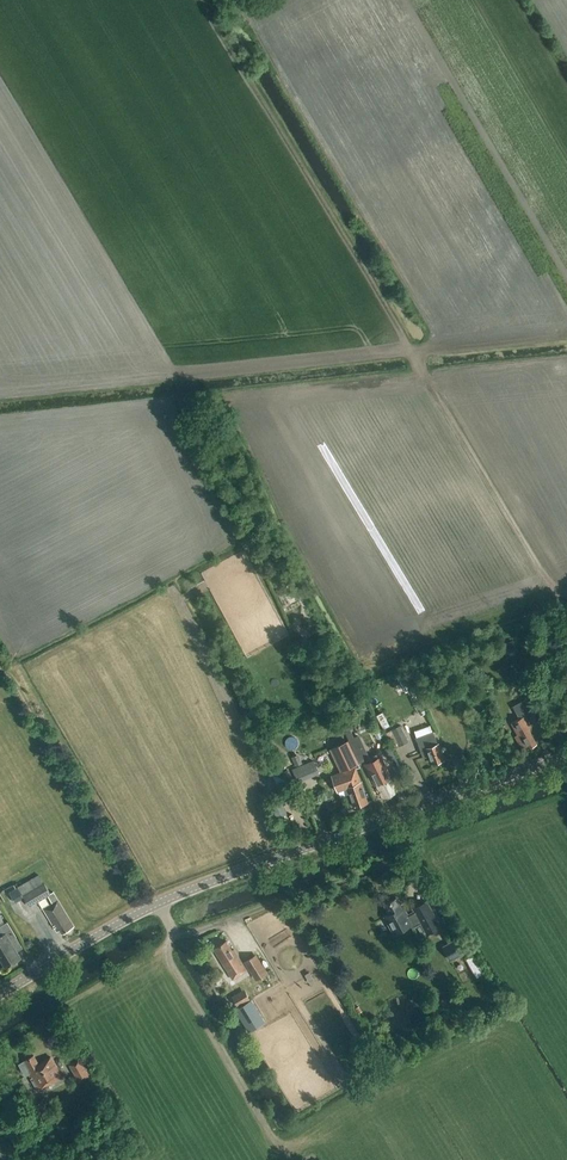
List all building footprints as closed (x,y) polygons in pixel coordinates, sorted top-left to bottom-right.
[(499,645),(503,655),(517,650),(513,640),(499,645)] [(514,677),(509,679),(512,686),(517,683),(514,677)] [(443,686),(432,691),(434,696),(445,691),(443,686)] [(413,688),(408,691),(411,697),(415,706),(418,712),(419,712),(421,716),(425,714),(420,703),(416,694),(413,688)] [(526,715),(526,716),(532,712),(526,700),(513,706),(520,719),(526,715)] [(526,715),(520,719),(511,723),(518,735),(515,736),(523,752),(537,744),(528,729),(532,727),(526,716),(526,715)] [(402,727),(388,734),(396,749),(409,741),(402,727)] [(433,764),(444,760),(438,744),(434,733),(416,739),(420,753),(428,750),(433,764)] [(358,736),(348,741),(358,763),(368,758),(358,736)] [(347,740),(330,748),(334,757),(338,756),(345,771),(332,775),(338,792),(347,788),(354,807),(368,802),(355,767),(360,766),(358,763),(348,741),(347,740)] [(298,755),(291,757),(295,766),(301,763),(298,755)] [(381,757),(365,765),(375,785),(377,784),(383,797),(397,790),(384,765),(381,757)] [(314,761),(305,765),(309,776),(318,772),(314,761)] [(52,904),(43,909),(58,933),(60,931),(62,933),(71,928),(64,916),(67,915),(52,891),(50,892),(44,883),(40,885),(35,877),(18,887),(23,895),(30,907),(48,896),(52,904)] [(395,934),(411,925),(413,928),(421,924),(427,934),(441,927),(427,901),(412,909),(414,911),(408,914),(404,906),(402,907),(397,898),(385,904),(390,914),(385,917),(395,934)] [(6,968),(21,959),(17,952),(23,948),(7,922),(0,926),(0,958),(6,968)] [(460,937),(443,947),(451,961),(468,951),(460,937)] [(233,980),(248,971),(234,950),(233,951),(227,941),(214,949),(233,980)] [(267,973),(256,955),(244,963),(255,980),(267,973)] [(465,960),(475,979),(484,974),(474,956),(465,960)] [(244,990),(232,997),(238,1007),(250,1000),(244,990)] [(39,1064),(34,1055),(25,1061),(19,1064),(25,1075),(29,1073),(39,1090),(62,1077),(51,1057),(39,1064)] [(89,1075),(80,1059),(69,1065),(79,1081),(89,1075)] [(41,1102),(35,1106),(40,1114),(46,1110),(41,1102)]
